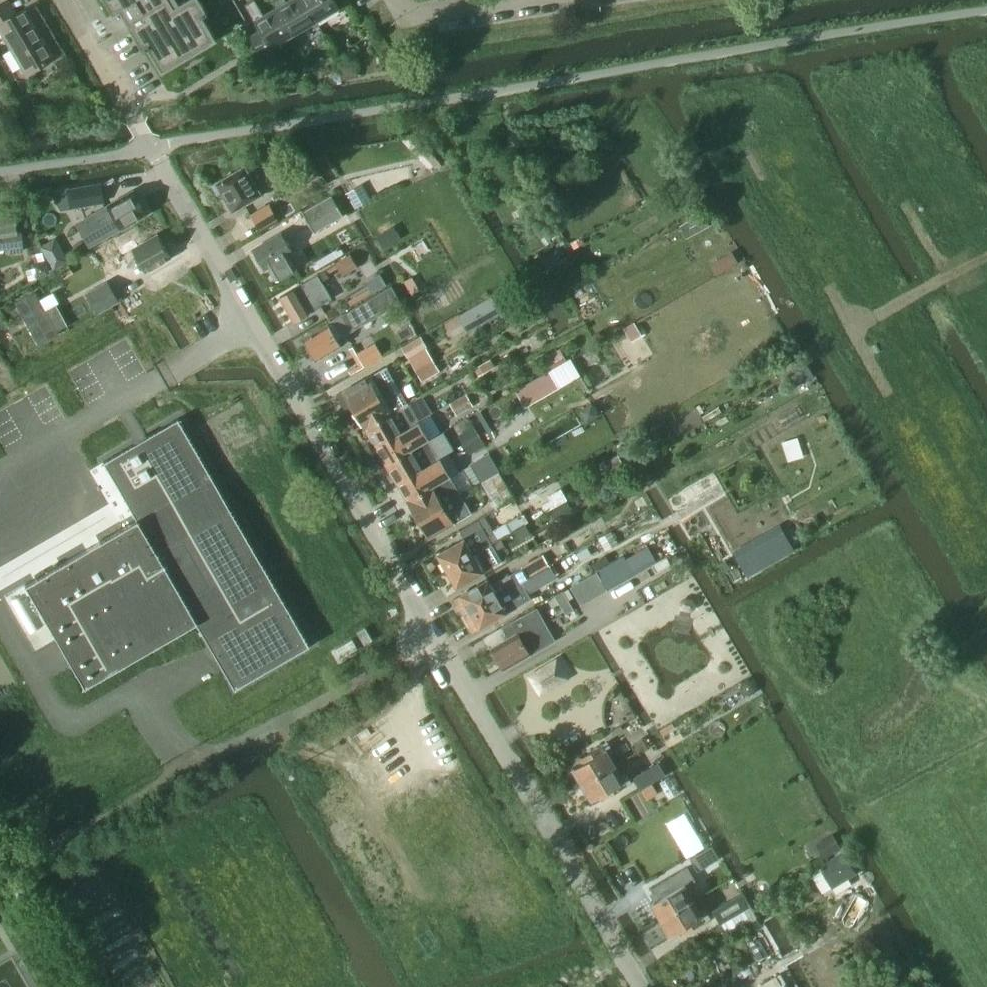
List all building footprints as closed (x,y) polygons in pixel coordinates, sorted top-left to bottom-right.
[(0,4),(0,28),(27,73),(54,57),(25,8),(15,13),(7,0),(0,4)] [(107,2),(114,13),(120,9),(129,24),(132,30),(144,49),(144,50),(149,47),(157,59),(167,53),(173,63),(206,44),(200,33),(210,27),(203,15),(208,12),(201,0),(183,0),(179,2),(174,5),(171,0),(109,0),(107,2)] [(277,7),(264,15),(255,0),(253,0),(245,5),(255,21),(260,30),(246,38),(262,64),(276,56),(271,48),(294,35),(278,7),(277,7)] [(277,7),(278,7),(294,35),(317,21),(305,0),(289,0),(286,2),(285,0),(273,0),(277,7)] [(317,21),(340,8),(335,0),(305,0),(317,21)] [(356,66),(341,69),(342,79),(358,76),(356,66)] [(427,144),(420,151),(435,167),(442,160),(427,144)] [(213,183),(222,198),(225,196),(233,209),(261,193),(257,187),(268,180),(269,181),(286,171),(280,160),(263,170),(261,167),(249,174),(244,165),(213,183)] [(370,196),(362,182),(348,191),(356,205),(370,196)] [(68,190),(71,207),(104,201),(101,184),(68,190)] [(85,221),(84,224),(85,229),(87,232),(89,236),(92,239),(96,240),(101,239),(145,213),(133,191),(88,217),(85,221)] [(302,212),(314,232),(344,215),(331,194),(302,212)] [(251,216),(259,229),(277,219),(268,205),(251,216)] [(9,246),(10,249),(22,247),(20,233),(14,233),(11,209),(0,211),(0,247),(9,246)] [(393,226),(377,236),(384,247),(400,238),(393,226)] [(297,268),(289,255),(293,253),(282,233),(253,251),(264,270),(269,267),(277,280),(297,268)] [(95,249),(103,263),(121,253),(128,265),(139,259),(146,270),(170,257),(157,235),(138,245),(134,238),(118,248),(113,239),(95,249)] [(63,255),(49,263),(53,270),(67,262),(63,255)] [(350,255),(336,263),(336,264),(342,274),(357,265),(356,264),(350,255)] [(719,258),(710,263),(716,274),(725,269),(719,258)] [(47,259),(32,264),(36,279),(51,274),(47,259)] [(332,298),(322,281),(329,277),(325,270),(305,283),(295,288),(295,287),(279,297),(294,320),(309,311),(332,298)] [(409,279),(404,281),(410,294),(416,291),(409,279)] [(79,317),(82,323),(98,314),(97,313),(118,301),(107,281),(86,293),(95,308),(79,317)] [(36,291),(16,302),(38,344),(59,333),(58,331),(68,325),(57,304),(47,309),(45,306),(39,296),(36,291)] [(343,315),(303,337),(317,360),(349,341),(346,335),(352,331),(376,317),(374,314),(388,306),(380,293),(343,315)] [(491,296),(459,315),(467,328),(469,331),(501,313),(491,296)] [(426,346),(421,337),(420,336),(420,337),(402,347),(408,356),(426,346)] [(559,348),(542,357),(549,371),(567,361),(559,348)] [(478,377),(496,367),(491,358),(473,368),(478,377)] [(434,363),(418,372),(423,380),(440,370),(435,362),(434,363)] [(351,405),(354,409),(391,388),(397,385),(386,366),(343,391),(337,394),(346,409),(351,405)] [(804,378),(798,369),(789,374),(794,384),(804,378)] [(525,407),(559,388),(549,371),(515,390),(525,407)] [(354,409),(364,428),(402,406),(407,403),(408,402),(397,385),(391,388),(354,409)] [(457,399),(451,403),(458,415),(465,411),(473,406),(466,394),(457,399)] [(407,403),(365,428),(375,446),(418,421),(408,402),(407,403)] [(67,560),(27,584),(86,685),(154,646),(197,621),(235,688),(310,645),(178,419),(104,462),(137,519),(101,540),(67,560)] [(418,421),(375,446),(386,464),(429,439),(418,421)] [(457,433),(463,444),(479,435),(473,425),(457,433)] [(479,435),(463,444),(469,455),(485,445),(479,435)] [(429,439),(386,464),(396,483),(440,458),(429,439)] [(603,462),(609,473),(624,465),(617,453),(603,462)] [(440,458),(396,483),(407,501),(450,476),(440,458)] [(493,463),(480,471),(486,480),(499,472),(493,463)] [(481,483),(497,510),(515,499),(499,472),(486,480),(481,483)] [(407,501),(418,519),(461,494),(450,476),(407,501)] [(461,494),(418,519),(429,538),(472,513),(461,494)] [(549,497),(540,502),(544,509),(553,504),(549,497)] [(565,498),(548,508),(553,516),(570,507),(565,498)] [(519,514),(492,530),(498,541),(526,524),(519,514)] [(464,538),(437,553),(447,570),(492,544),(492,543),(478,519),(459,530),(460,531),(464,538)] [(610,530),(598,538),(604,550),(617,543),(610,530)] [(492,544),(447,570),(456,587),(483,571),(502,561),(492,544)] [(624,556),(598,571),(600,574),(609,590),(625,581),(634,575),(657,562),(648,546),(625,559),(624,556)] [(586,547),(576,553),(580,560),(590,554),(586,547)] [(521,567),(528,578),(536,573),(549,566),(543,555),(521,567)] [(528,578),(521,582),(528,595),(558,578),(551,565),(549,566),(536,573),(528,578)] [(455,598),(464,614),(516,585),(511,577),(493,587),(488,579),(455,598)] [(516,585),(464,614),(474,631),(507,612),(530,599),(528,595),(521,582),(520,582),(516,585)] [(564,591),(555,596),(560,606),(569,601),(564,591)] [(521,616),(485,637),(504,669),(530,654),(554,640),(535,608),(522,616),(521,616)] [(365,626),(357,631),(365,644),(373,639),(365,626)] [(352,638),(334,649),(340,659),(358,648),(352,638)] [(541,669),(529,676),(540,694),(552,687),(541,669)] [(572,770),(570,771),(576,782),(578,781),(580,785),(614,765),(608,754),(613,751),(607,742),(579,758),(582,763),(571,769),(572,770)] [(634,777),(641,789),(665,775),(659,763),(634,777)] [(614,765),(580,785),(583,789),(581,790),(587,800),(589,799),(589,801),(600,794),(603,799),(631,783),(625,773),(621,776),(614,765)] [(709,845),(699,851),(707,865),(717,859),(709,845)] [(842,852),(819,866),(828,882),(852,868),(842,852)] [(651,906),(649,907),(655,917),(657,916),(659,920),(693,900),(687,889),(691,887),(697,884),(688,866),(651,887),(658,899),(650,904),(651,906)] [(712,910),(720,924),(751,906),(743,892),(712,910)] [(693,900),(659,920),(661,924),(660,925),(666,935),(667,934),(668,936),(679,929),(682,934),(709,918),(704,909),(700,911),(693,900)]
